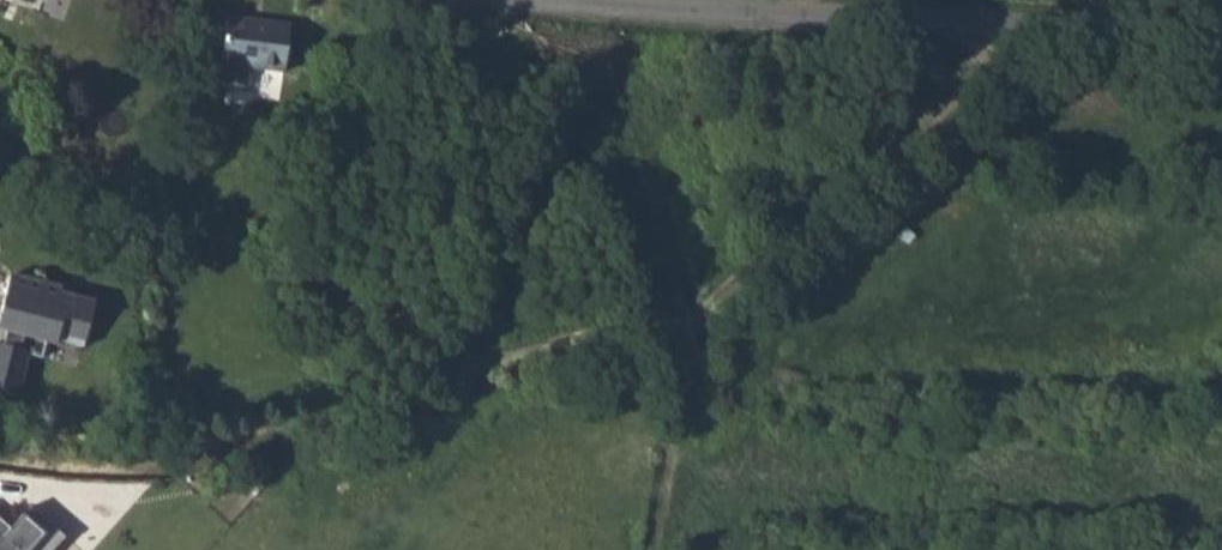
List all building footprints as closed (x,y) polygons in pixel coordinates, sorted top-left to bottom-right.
[(287,39),(223,36),(221,84),(228,84),(227,103),(252,104),(253,84),(286,85),(287,39)] [(8,280),(0,314),(0,315),(9,317),(1,351),(0,351),(0,396),(17,400),(27,358),(40,361),(44,346),(53,348),(54,345),(80,351),(91,305),(56,297),(57,292),(8,280)] [(71,540),(33,511),(14,534),(0,524),(0,549),(63,549),(71,540)]
